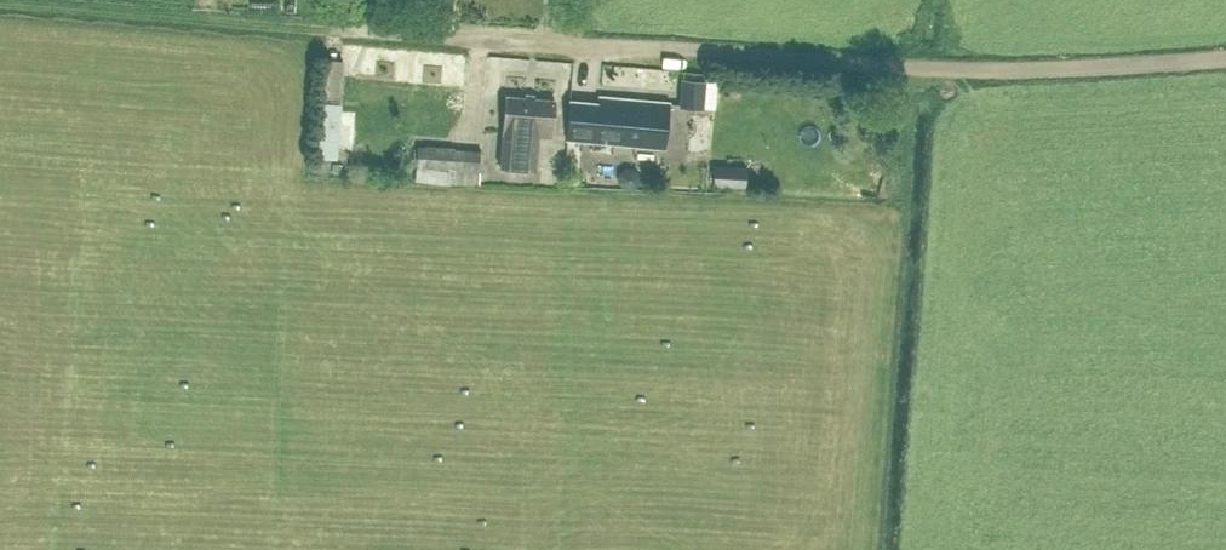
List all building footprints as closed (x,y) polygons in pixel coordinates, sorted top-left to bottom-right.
[(551,135),(554,100),(505,96),(502,131),(519,132),(516,166),(533,168),(535,134),(551,135)] [(661,147),(666,103),(599,96),(598,103),(569,100),(565,137),(661,147)] [(417,144),(416,152),(408,152),(407,159),(412,159),(411,179),(449,181),(449,182),(477,185),(478,175),(480,149),(417,144)] [(711,184),(743,187),(743,166),(713,165),(711,184)]
